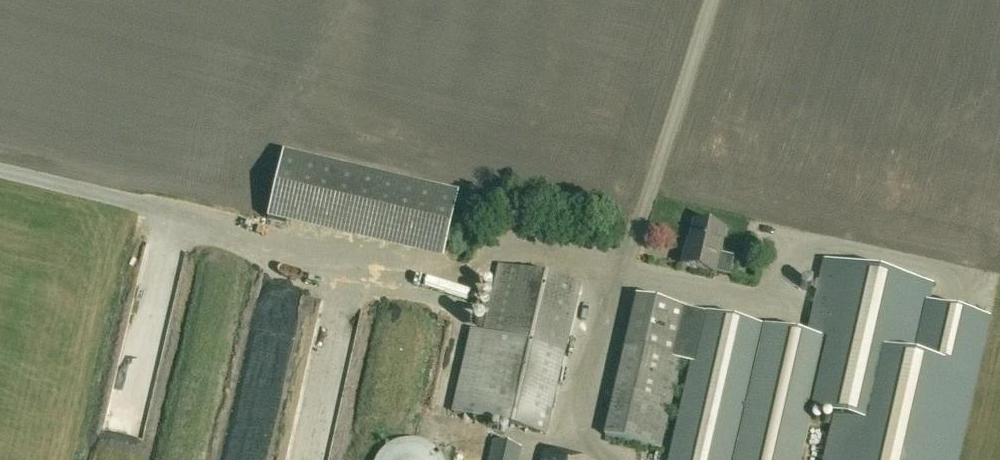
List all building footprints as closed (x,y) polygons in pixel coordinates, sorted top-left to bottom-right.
[(337,232),(444,250),(454,191),(453,188),(403,180),(401,180),(365,174),(362,190),(360,173),(344,175),(340,200),(338,188),(342,165),(309,159),(319,158),(297,154),(282,156),(274,203),(276,216),(278,216),(293,218),(331,213),(340,215),(337,232)] [(685,247),(680,266),(714,275),(726,231),(695,223),(689,248),(685,247)] [(454,412),(546,433),(580,286),(498,267),(483,335),(472,333),(454,412)] [(808,402),(835,408),(823,459),(950,459),(982,317),(922,304),(923,298),(902,281),(865,273),(839,279),(819,275),(805,336),(822,340),(808,402)] [(659,450),(681,359),(691,361),(702,313),(686,309),(635,297),(603,436),(659,450)] [(822,340),(805,336),(702,313),(691,361),(668,459),(795,459),(808,402),(822,340)] [(251,395),(246,418),(267,423),(273,400),(251,395)] [(435,450),(432,447),(428,445),(424,443),(419,441),(415,440),(410,440),(405,440),(401,441),(396,442),(392,444),(388,446),(384,449),(381,452),(378,456),(375,459),(442,459),(441,458),(438,454),(435,450)] [(488,459),(517,459),(520,448),(492,442),(488,459)]
